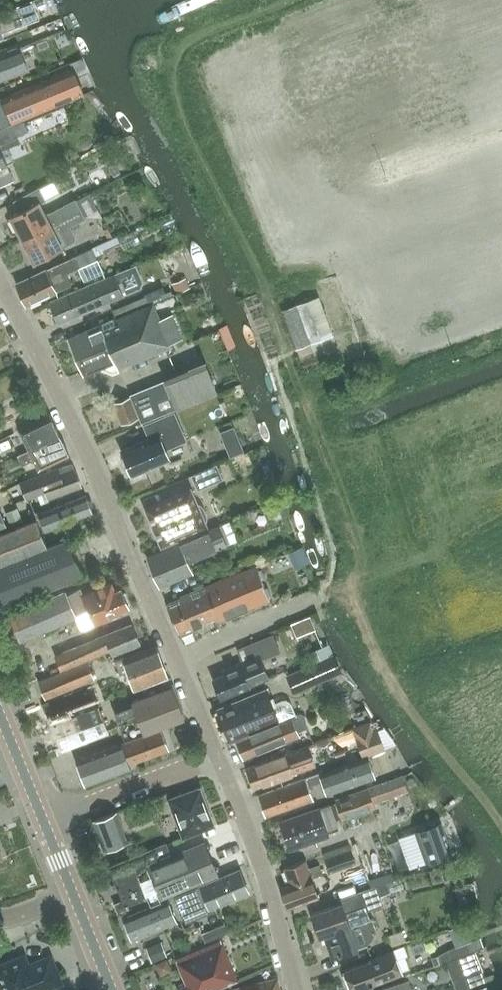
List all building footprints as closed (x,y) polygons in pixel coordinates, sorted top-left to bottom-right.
[(3,34),(1,31),(38,17),(31,1),(0,13),(0,35),(3,34)] [(28,69),(19,45),(0,53),(0,80),(28,69)] [(80,92),(69,67),(0,98),(0,101),(10,123),(80,92)] [(12,127),(17,136),(28,131),(23,121),(12,126),(12,127)] [(15,137),(10,125),(0,129),(0,144),(15,137)] [(12,181),(0,155),(0,187),(12,181)] [(22,210),(10,216),(22,239),(79,208),(74,199),(44,214),(39,206),(38,203),(44,200),(38,188),(16,200),(22,210)] [(79,208),(22,239),(34,262),(72,241),(74,236),(69,226),(84,218),(79,208)] [(90,248),(16,283),(26,305),(28,304),(55,292),(54,291),(69,284),(65,274),(81,266),(86,279),(102,271),(95,256),(104,252),(103,250),(100,243),(90,248)] [(113,275),(49,301),(58,322),(121,295),(140,287),(142,281),(138,272),(135,264),(113,275)] [(185,278),(172,284),(176,293),(189,287),(185,278)] [(311,344),(336,335),(322,297),(287,311),(295,334),(306,330),(311,344)] [(116,318),(142,307),(139,298),(112,309),(116,318)] [(142,307),(116,318),(69,338),(84,373),(114,361),(116,367),(169,344),(152,303),(142,307)] [(165,378),(130,393),(141,421),(216,391),(205,362),(165,378)] [(137,416),(129,397),(113,403),(117,412),(112,414),(108,404),(87,412),(97,436),(118,427),(117,424),(137,416)] [(131,477),(170,459),(165,449),(185,439),(173,410),(141,424),(147,437),(119,449),(131,477)] [(28,450),(59,435),(50,415),(18,430),(28,450)] [(37,470),(69,455),(59,435),(28,450),(17,455),(22,464),(30,461),(33,462),(37,470)] [(245,450),(239,438),(225,444),(231,456),(245,450)] [(47,499),(81,486),(72,463),(20,483),(26,498),(36,495),(39,504),(48,500),(47,499)] [(197,489),(222,478),(215,464),(190,475),(197,489)] [(161,546),(208,526),(192,487),(144,507),(161,546)] [(46,531),(92,513),(90,509),(93,506),(91,500),(87,499),(85,495),(39,514),(46,531)] [(17,509),(2,515),(6,525),(7,527),(22,521),(17,509)] [(37,520),(0,534),(0,593),(5,606),(81,576),(66,539),(47,547),(37,520)] [(204,554),(226,544),(218,526),(195,535),(147,556),(160,586),(192,573),(185,558),(202,550),(204,554)] [(205,586),(218,618),(219,619),(267,599),(253,565),(205,586)] [(115,591),(111,582),(83,594),(80,587),(65,594),(64,590),(9,613),(20,639),(75,616),(80,629),(94,624),(111,617),(110,615),(128,607),(120,589),(115,591)] [(178,635),(218,618),(205,586),(166,603),(178,635)] [(138,644),(130,625),(105,635),(104,634),(62,651),(68,666),(110,649),(112,655),(138,644)] [(220,697),(248,685),(248,684),(266,676),(259,658),(277,650),(271,635),(243,647),(248,659),(221,670),(223,674),(212,679),(220,697)] [(167,677),(155,645),(122,656),(122,657),(115,660),(119,674),(127,671),(133,689),(167,677)] [(328,645),(309,653),(313,662),(330,655),(332,654),(328,645)] [(293,690),(337,670),(330,655),(313,662),(286,675),(293,690)] [(45,698),(94,679),(87,661),(38,680),(45,698)] [(123,739),(183,718),(172,686),(132,701),(134,707),(114,713),(123,739)] [(270,703),(264,689),(213,710),(227,742),(278,721),(289,716),(295,715),(290,701),(286,699),(284,699),(282,699),(270,703)] [(62,747),(106,730),(97,704),(52,721),(62,747)] [(244,759),(298,735),(296,732),(307,727),(300,713),(295,715),(289,716),(278,721),(236,739),(244,759)] [(372,730),(369,722),(352,728),(362,755),(384,748),(378,728),(372,730)] [(85,785),(131,769),(129,764),(168,750),(160,729),(76,760),(85,785)] [(254,787),(292,773),(303,768),(316,763),(308,744),(247,767),(254,787)] [(318,773),(321,782),(322,782),(327,795),(377,779),(371,755),(318,773)] [(321,782),(318,773),(305,778),(258,795),(265,816),(312,800),(308,786),(321,782)] [(405,789),(400,775),(399,774),(334,798),(341,817),(372,806),(371,801),(405,789)] [(182,837),(215,825),(200,787),(168,798),(182,837)] [(289,848),(327,833),(327,832),(338,828),(328,803),(280,822),(289,848)] [(102,850),(126,841),(116,812),(91,820),(102,850)] [(428,862),(452,852),(441,821),(417,831),(428,862)] [(166,843),(110,866),(113,875),(121,893),(122,896),(124,900),(123,900),(114,904),(119,917),(122,915),(130,912),(129,910),(217,874),(203,841),(171,855),(166,843)] [(328,872),(354,863),(347,844),(322,853),(328,872)] [(318,896),(311,877),(322,873),(318,864),(308,868),(305,860),(284,867),(289,884),(281,887),(287,908),(318,896)] [(209,908),(248,892),(239,869),(174,895),(182,913),(207,903),(209,908)] [(386,881),(375,885),(379,895),(389,891),(386,881)] [(341,903),(311,913),(319,936),(323,935),(330,955),(338,952),(338,954),(347,951),(358,947),(367,944),(371,940),(375,929),(371,918),(351,925),(348,926),(344,912),(363,905),(365,910),(382,904),(379,895),(375,885),(358,891),(358,892),(339,898),(341,903)] [(130,912),(122,915),(129,933),(132,939),(176,921),(167,898),(131,912),(130,912)] [(402,930),(388,935),(392,945),(406,940),(402,930)] [(237,980),(220,940),(175,959),(186,985),(178,988),(178,989),(213,989),(237,980)] [(471,941),(448,950),(451,959),(457,957),(474,950),(473,947),(471,941)] [(161,942),(147,948),(152,962),(166,956),(161,942)] [(344,971),(351,989),(352,989),(381,979),(382,981),(401,973),(400,971),(408,968),(404,957),(406,955),(403,946),(392,950),(369,959),(370,960),(344,971)] [(474,950),(457,957),(468,987),(486,980),(474,950)] [(24,956),(0,965),(0,985),(2,989),(41,989),(61,982),(50,956),(28,965),(24,956)] [(229,989),(279,989),(276,978),(229,989)] [(407,981),(382,989),(410,989),(407,981)]
